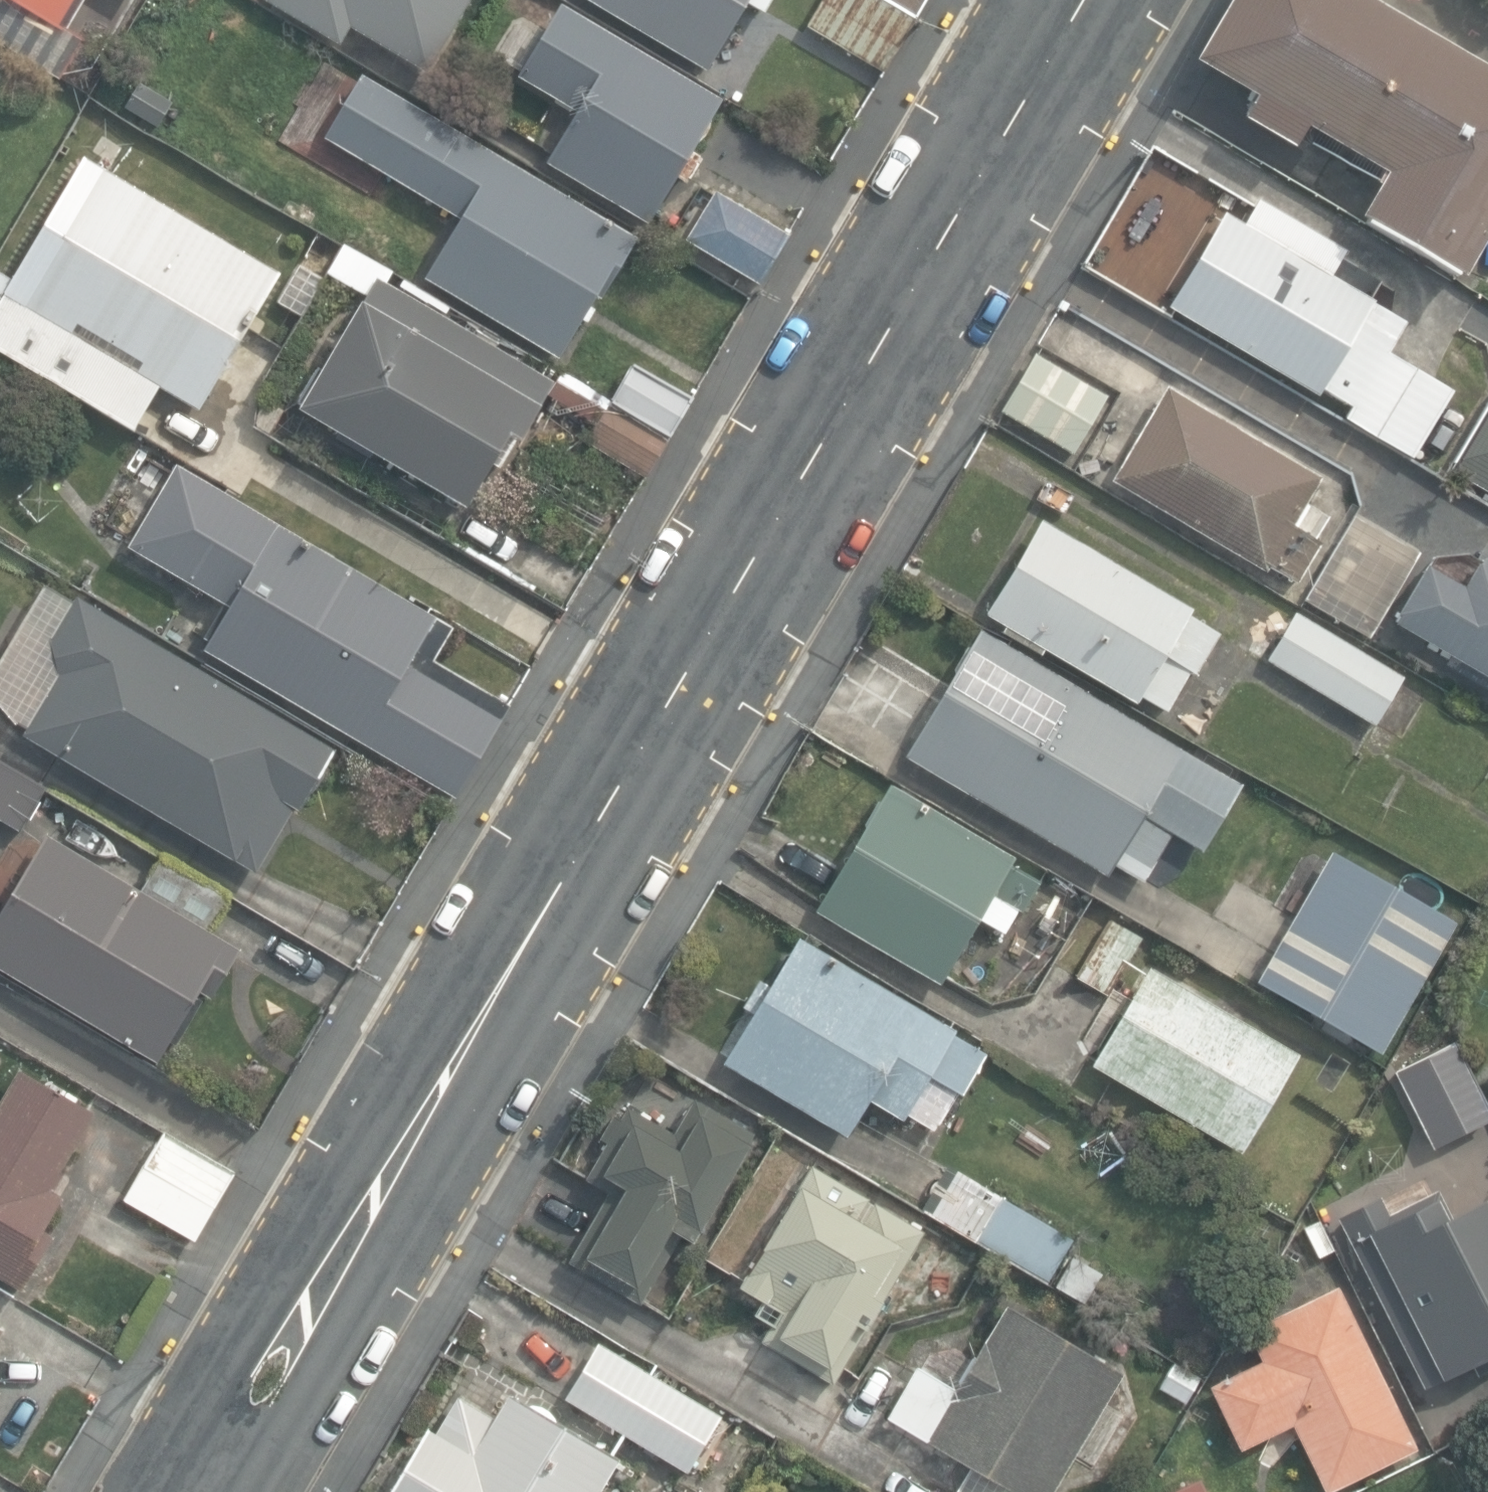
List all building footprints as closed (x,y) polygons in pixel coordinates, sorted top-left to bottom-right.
[(60,81),(84,40),(67,30),(85,0),(0,0),(0,46),(60,81)] [(338,43),(346,29),(428,77),(474,0),(262,0),(338,43)] [(707,70),(747,3),(762,12),(769,0),(590,0),(707,70)] [(804,24),(880,68),(920,0),(818,0),(804,24)] [(1382,0),(1225,0),(1193,55),(1254,91),(1241,113),(1293,144),(1307,121),(1385,167),(1357,212),(1460,275),(1487,228),(1487,62),(1382,0)] [(549,162),(648,221),(720,100),(561,5),(519,75),(579,111),(549,162)] [(603,298),(636,240),(358,78),(322,141),(458,220),(423,281),(557,359),(595,293),(603,298)] [(156,130),(170,104),(135,85),(121,111),(156,130)] [(134,428),(160,384),(201,408),(280,275),(104,170),(32,291),(15,281),(7,295),(0,290),(0,349),(134,428)] [(688,239),(760,282),(789,236),(717,192),(688,239)] [(1371,271),(1260,204),(1247,226),(1226,213),(1220,222),(1215,219),(1200,244),(1206,248),(1170,308),(1320,398),(1324,391),(1350,407),(1344,418),(1414,460),(1454,393),(1390,355),(1408,325),(1357,294),(1371,271)] [(360,290),(375,263),(345,246),(341,253),(346,256),(335,276),(360,290)] [(277,301),(302,315),(324,277),(300,263),(277,301)] [(517,445),(553,384),(371,278),(357,301),(360,303),(297,411),(465,510),(507,439),(517,445)] [(1075,456),(1109,397),(1034,354),(1001,413),(1075,456)] [(690,397),(632,366),(613,403),(603,397),(579,442),(646,478),(690,397)] [(1299,584),(1322,543),(1317,540),(1331,516),(1306,502),(1320,479),(1165,388),(1111,482),(1265,572),(1269,566),(1299,584)] [(1487,497),(1487,411),(1450,474),(1487,497)] [(205,648),(456,797),(510,705),(435,660),(454,628),(178,464),(130,546),(225,602),(205,636),(210,640),(205,648)] [(1138,685),(1158,696),(1181,657),(1187,661),(1211,621),(1183,604),(1188,596),(1036,508),(981,602),(1000,613),(996,620),(1033,641),(1036,636),(1133,692),(1138,685)] [(1371,640),(1420,553),(1353,515),(1304,602),(1371,640)] [(1487,545),(1477,562),(1466,555),(1428,558),(1390,625),(1487,682),(1487,545)] [(338,753),(78,598),(52,642),(63,673),(24,737),(256,875),(295,809),(302,813),(338,753)] [(1297,614),(1267,665),(1373,728),(1404,677),(1297,614)] [(1202,851),(1240,784),(977,632),(904,759),(1108,876),(1114,866),(1142,882),(1170,833),(1202,851)] [(7,765),(0,761),(0,818),(20,831),(45,788),(7,765)] [(814,899),(938,972),(976,908),(1002,923),(1016,898),(1020,901),(1037,872),(1008,855),(1012,848),(887,775),(814,899)] [(159,1062),(202,990),(214,997),(241,950),(207,930),(227,895),(163,857),(141,892),(46,835),(0,912),(0,967),(159,1062)] [(1454,922),(1326,850),(1257,972),(1385,1043),(1454,922)] [(1078,976),(1108,993),(1141,938),(1111,920),(1078,976)] [(725,1062),(847,1135),(869,1098),(904,1118),(907,1114),(934,1130),(957,1092),(962,1095),(986,1055),(954,1035),(956,1031),(799,936),(770,985),(760,978),(743,1007),(754,1013),(725,1062)] [(1094,1064),(1242,1151),(1298,1055),(1150,968),(1094,1064)] [(1434,1146),(1487,1120),(1487,1111),(1454,1042),(1397,1070),(1434,1146)] [(23,1287),(53,1236),(45,1231),(64,1197),(52,1190),(96,1113),(87,1107),(91,1100),(25,1063),(0,1106),(0,1273),(23,1287)] [(569,1262),(642,1302),(678,1236),(692,1243),(752,1133),(694,1101),(675,1135),(626,1108),(620,1121),(612,1117),(599,1141),(606,1145),(586,1182),(606,1194),(569,1262)] [(126,1199),(196,1240),(235,1171),(166,1131),(126,1199)] [(925,1204),(1049,1278),(1075,1235),(951,1162),(925,1204)] [(760,1341),(833,1384),(924,1232),(809,1164),(735,1289),(756,1302),(747,1316),(767,1328),(760,1341)] [(1424,1386),(1487,1354),(1487,1197),(1487,1195),(1443,1217),(1436,1202),(1389,1225),(1377,1203),(1348,1218),(1366,1255),(1360,1259),(1424,1386)] [(1055,1281),(1083,1297),(1100,1268),(1072,1252),(1055,1281)] [(1294,1423),(1328,1491),(1416,1449),(1337,1287),(1249,1330),(1264,1360),(1211,1386),(1242,1448),(1294,1423)] [(1122,1359),(1005,1290),(955,1374),(915,1350),(881,1406),(961,1453),(937,1491),(1043,1491),(1122,1359)] [(566,1397),(689,1470),(722,1416),(599,1343),(566,1397)] [(620,1461),(509,1395),(495,1418),(459,1397),(437,1433),(428,1428),(390,1491),(601,1491),(620,1461)] [(1151,1491),(1203,1491),(1192,1469),(1149,1489),(1151,1491)]
